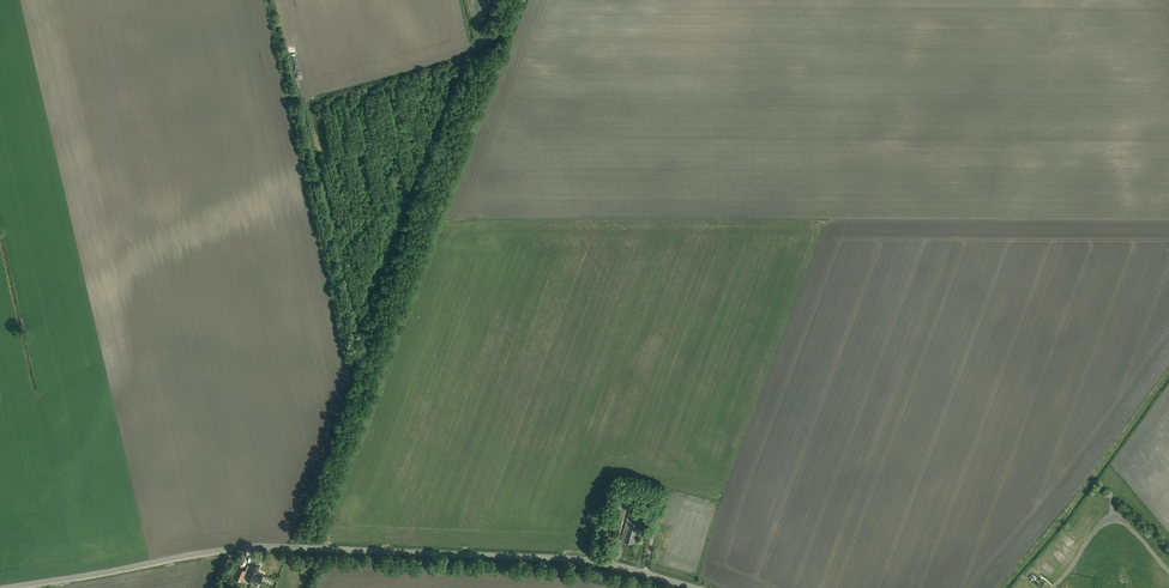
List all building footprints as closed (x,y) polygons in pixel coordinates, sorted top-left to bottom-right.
[(635,498),(617,493),(614,505),(631,510),(635,498)] [(637,533),(640,520),(627,516),(621,541),(634,544),(636,536),(635,536),(636,533),(637,533)] [(242,577),(252,581),(251,583),(257,586),(258,583),(262,575),(256,572),(259,565),(253,562),(250,569),(247,567),(245,571),(239,567),(234,578),(240,581),(242,577)]
